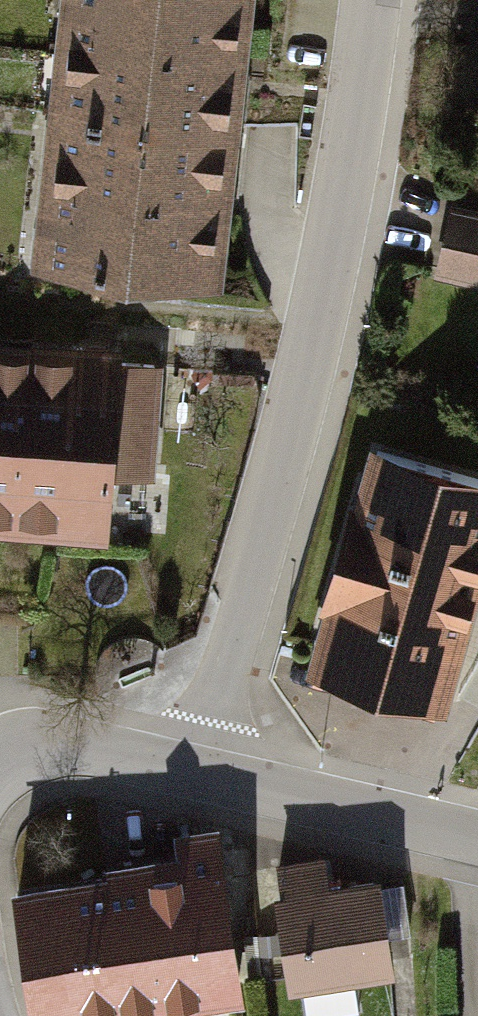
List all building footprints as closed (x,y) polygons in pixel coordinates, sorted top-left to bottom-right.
[(238,0),(77,0),(39,288),(237,315),(279,5),(238,0)] [(467,105),(477,108),(477,66),(467,105)] [(452,291),(477,298),(477,229),(469,227),(452,291)] [(128,552),(140,373),(0,364),(0,543),(128,552)] [(371,439),(302,672),(446,714),(477,605),(477,471),(371,439)] [(19,875),(39,1015),(59,1015),(241,991),(220,847),(19,875)] [(365,880),(283,893),(297,976),(378,963),(365,880)]
